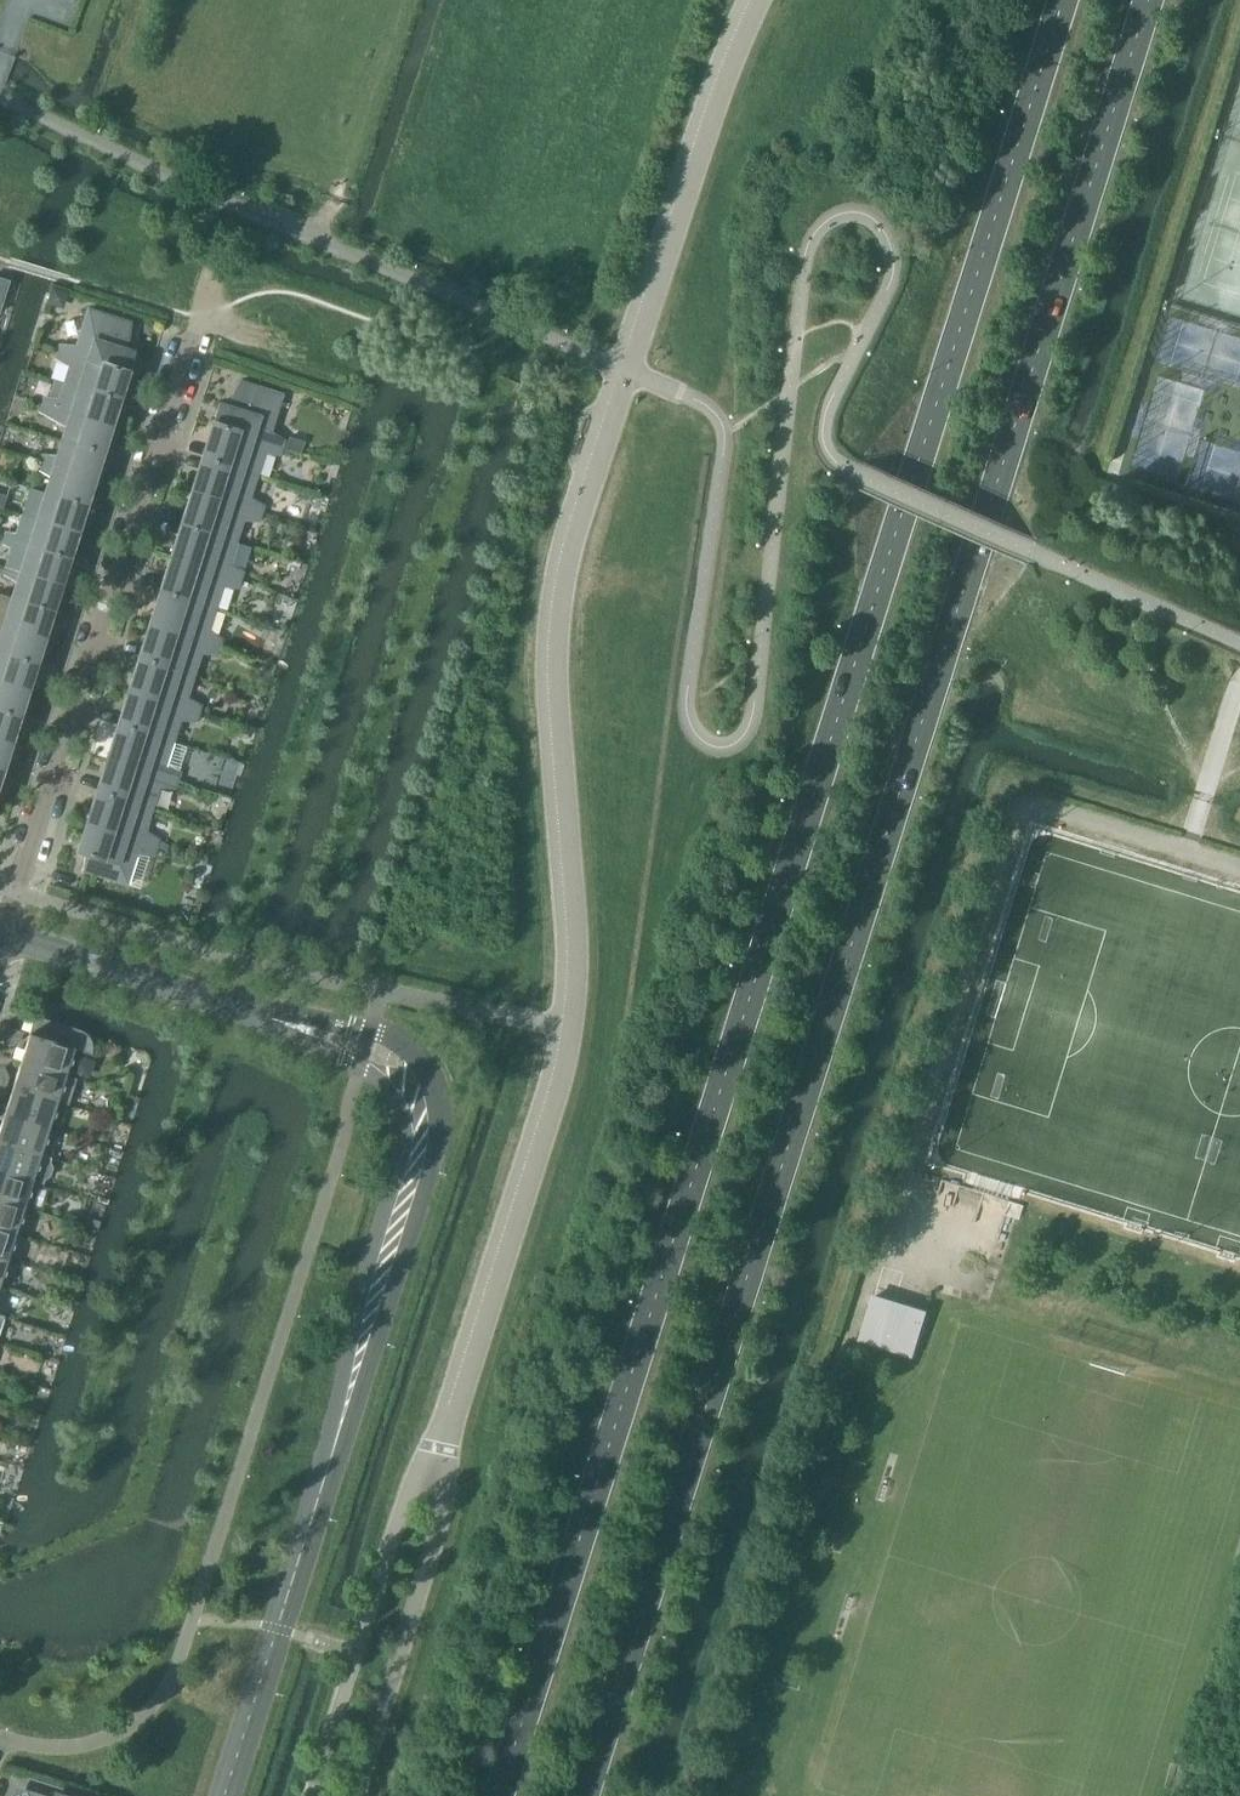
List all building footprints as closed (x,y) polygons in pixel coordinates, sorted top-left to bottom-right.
[(46,304),(62,309),(67,293),(51,288),(46,304)] [(59,346),(57,352),(128,375),(134,354),(126,352),(130,323),(87,309),(75,347),(59,346)] [(69,367),(64,383),(116,400),(115,405),(118,406),(128,375),(57,352),(55,359),(69,367)] [(215,415),(211,425),(282,448),(284,441),(270,433),(282,395),(239,382),(226,408),(218,405),(215,415)] [(42,398),(40,405),(111,427),(118,406),(115,405),(116,400),(64,383),(59,400),(42,398)] [(66,427),(61,441),(99,453),(98,458),(101,459),(104,449),(106,442),(111,427),(40,405),(38,412),(66,427)] [(211,425),(201,459),(256,476),(263,454),(280,455),(282,448),(211,425)] [(40,456),(38,462),(94,480),(101,459),(98,458),(99,453),(61,441),(56,457),(40,456)] [(201,459),(190,492),(261,514),(263,507),(249,499),(256,476),(201,459)] [(50,477),(45,494),(83,506),(81,510),(85,511),(94,480),(38,462),(36,469),(50,477)] [(24,509),(22,515),(78,533),(85,511),(81,510),(83,506),(45,494),(30,489),(24,509)] [(190,492),(180,525),(235,543),(243,520),(259,522),(261,514),(190,492)] [(6,534),(4,539),(66,558),(65,563),(68,564),(78,533),(22,515),(20,522),(15,537),(6,534)] [(180,525),(169,559),(240,581),(242,573),(228,565),(235,543),(180,525)] [(7,561),(5,568),(61,586),(68,564),(65,563),(66,558),(4,539),(3,543),(12,546),(7,561)] [(169,559),(159,592),(214,610),(222,587),(238,589),(240,581),(169,559)] [(17,582),(12,599),(50,611),(48,616),(51,617),(61,586),(5,568),(3,574),(17,582)] [(159,592),(148,625),(219,648),(221,640),(207,632),(214,610),(159,592)] [(44,639),(51,617),(48,616),(50,611),(12,599),(0,595),(0,624),(44,639)] [(33,664),(31,669),(35,670),(44,639),(0,624),(0,653),(33,664)] [(148,625),(138,659),(193,676),(201,654),(217,655),(219,648),(148,625)] [(28,691),(32,676),(35,670),(31,669),(33,664),(0,653),(0,682),(28,691)] [(138,659),(127,692),(198,714),(200,707),(186,699),(193,676),(138,659)] [(16,717),(15,721),(18,723),(28,691),(0,682),(0,711),(16,717)] [(127,692),(117,725),(172,743),(179,720),(196,722),(198,714),(127,692)] [(11,744),(18,723),(15,721),(16,717),(0,711),(0,741),(11,744)] [(117,725),(106,759),(177,781),(179,773),(165,765),(172,743),(117,725)] [(1,775),(11,744),(0,741),(0,775),(1,775)] [(106,759),(96,792),(151,810),(158,787),(175,789),(177,781),(106,759)] [(151,810),(96,792),(85,825),(141,843),(156,848),(158,840),(144,832),(151,810)] [(85,856),(83,872),(127,886),(137,855),(153,856),(156,848),(141,843),(85,825),(79,847),(76,853),(85,856)] [(35,1016),(20,1062),(65,1076),(67,1068),(72,1065),(73,1061),(71,1057),(73,1050),(91,1055),(92,1053),(92,1050),(92,1047),(91,1044),(90,1042),(89,1039),(87,1037),(86,1035),(84,1033),(81,1031),(79,1030),(39,1017),(35,1016)] [(23,1033),(5,1027),(4,1029),(4,1032),(4,1034),(5,1036),(5,1039),(10,1047),(20,1042),(23,1033)] [(65,1076),(20,1062),(12,1088),(57,1102),(68,1106),(76,1079),(65,1076)] [(7,1086),(9,1078),(4,1067),(0,1069),(0,1084),(7,1086)] [(12,1088),(4,1114),(48,1128),(51,1120),(55,1118),(56,1114),(54,1110),(57,1102),(12,1088)] [(0,1127),(0,1142),(40,1155),(43,1147),(47,1145),(48,1141),(46,1136),(48,1128),(4,1114),(0,1127)] [(32,1181),(43,1185),(45,1180),(50,1178),(53,1168),(50,1163),(52,1158),(40,1155),(0,1142),(0,1171),(32,1181)] [(23,1207),(26,1200),(30,1197),(32,1193),(29,1189),(32,1181),(0,1171),(0,1200),(23,1207)] [(15,1234),(18,1226),(22,1224),(23,1220),(21,1216),(23,1207),(0,1200),(0,1229),(15,1234)] [(1125,1229),(1140,1233),(1142,1228),(1127,1223),(1125,1229)] [(7,1260),(9,1252),(14,1250),(15,1246),(13,1242),(15,1234),(0,1229),(0,1258),(7,1260)] [(1217,1256),(1232,1261),(1234,1256),(1219,1251),(1217,1256)] [(873,1298),(860,1339),(912,1355),(925,1314),(873,1298)] [(883,1500),(887,1486),(882,1484),(877,1499),(883,1500)] [(848,1613),(852,1598),(847,1597),(843,1611),(848,1613)] [(18,1790),(16,1795),(62,1795),(65,1789),(30,1778),(26,1792),(18,1790)]
